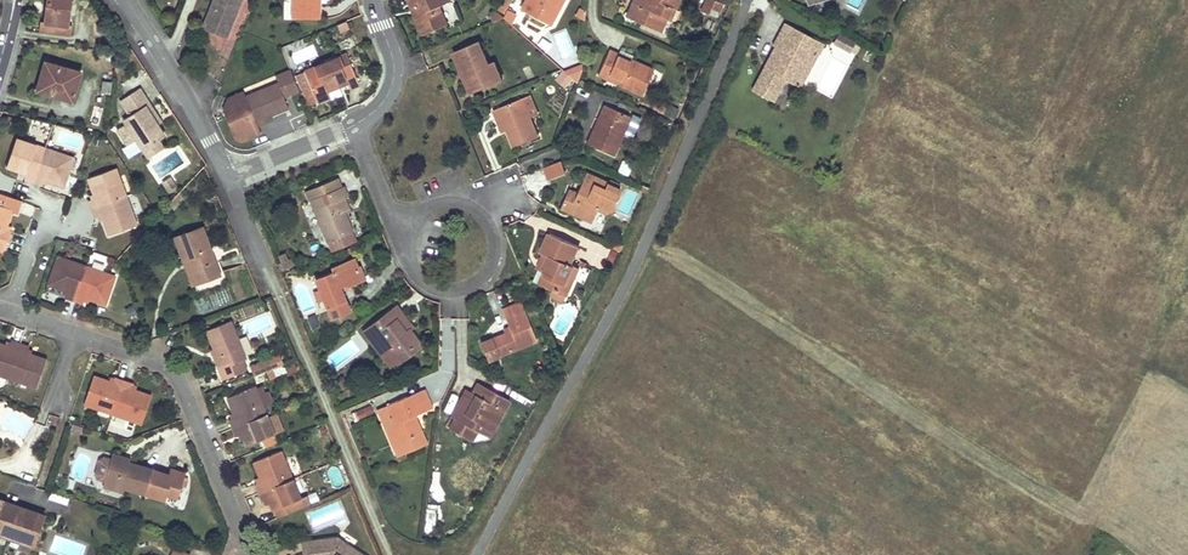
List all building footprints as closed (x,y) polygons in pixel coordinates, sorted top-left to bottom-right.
[(39,31),(71,36),(72,25),(67,25),(71,0),(47,0),(47,2),(45,22),(40,21),(39,31)] [(204,27),(224,35),(231,16),(228,15),(230,11),(233,12),(236,13),(241,0),(215,0),(204,27)] [(292,17),(318,18),(319,3),(317,3),(317,0),(292,0),(292,17)] [(416,17),(419,15),(413,0),(409,0),(416,17)] [(424,35),(448,25),(440,6),(437,8),(436,3),(441,0),(413,0),(419,15),(416,17),(419,25),(424,35)] [(452,1),(451,0),(441,0),(436,3),(437,8),(440,6),(452,1)] [(497,12),(503,17),(512,0),(504,0),(497,12)] [(520,12),(549,26),(563,0),(526,0),(520,12)] [(641,1),(642,1),(640,7),(632,4),(628,13),(642,19),(641,23),(660,32),(666,18),(671,7),(675,9),(679,0),(641,0),(641,1)] [(700,12),(709,16),(711,9),(719,12),(722,5),(711,0),(705,0),(700,12)] [(679,11),(675,9),(671,7),(666,18),(674,22),(679,11)] [(231,16),(224,35),(226,36),(236,13),(233,12),(230,11),(228,15),(231,16)] [(626,17),(641,23),(642,19),(628,13),(626,17)] [(520,31),(524,26),(517,21),(513,25),(520,31)] [(351,32),(347,23),(338,26),(342,35),(351,32)] [(753,93),(776,103),(786,82),(804,91),(819,58),(810,54),(816,41),(784,26),(774,46),(775,47),(784,51),(773,73),(765,69),(753,93)] [(852,54),(857,45),(839,36),(834,45),(852,54)] [(489,64),(480,41),(454,52),(458,63),(471,93),(487,86),(485,82),(501,75),(495,62),(489,64)] [(819,58),(826,46),(816,41),(810,54),(819,58)] [(784,51),(775,47),(770,57),(765,69),(773,73),(784,51)] [(609,49),(598,76),(643,95),(654,70),(631,60),(630,61),(630,62),(624,60),(617,57),(617,56),(618,55),(618,53),(609,49)] [(617,56),(617,57),(624,60),(630,62),(630,61),(631,60),(632,56),(620,51),(619,54),(618,55),(617,56)] [(347,53),(340,56),(344,66),(351,63),(347,53)] [(347,83),(350,89),(360,84),(351,63),(344,66),(340,56),(297,74),(309,105),(330,97),(328,91),(335,88),(339,86),(337,82),(345,78),(347,83)] [(41,76),(37,91),(72,100),(80,72),(45,62),(41,76)] [(251,137),(260,133),(257,126),(268,122),(266,116),(270,115),(288,108),(285,99),(284,98),(299,92),(290,70),(275,76),(277,83),(244,96),(243,91),(227,97),(223,109),(234,137),(241,141),(251,137)] [(563,74),(559,79),(566,85),(571,80),(563,74)] [(241,88),(243,91),(244,96),(277,83),(275,76),(274,75),(241,88)] [(501,75),(485,82),(487,86),(503,80),(501,75)] [(103,81),(101,93),(110,94),(111,82),(103,81)] [(139,89),(119,102),(130,117),(123,122),(126,126),(134,140),(141,150),(158,139),(163,136),(157,125),(145,107),(149,104),(145,97),(139,89)] [(537,114),(530,96),(523,99),(530,117),(537,114)] [(285,99),(288,108),(294,106),(290,97),(285,99)] [(523,99),(523,98),(494,110),(498,119),(502,118),(507,130),(511,139),(514,147),(539,137),(530,117),(523,99)] [(157,125),(161,122),(149,104),(145,107),(157,125)] [(593,129),(587,144),(614,156),(631,116),(604,105),(600,115),(603,116),(596,130),(593,129)] [(603,116),(600,115),(593,129),(596,130),(603,116)] [(635,138),(639,119),(631,117),(627,136),(635,138)] [(502,118),(498,119),(504,132),(507,130),(502,118)] [(134,140),(126,126),(117,132),(126,145),(134,140)] [(72,157),(14,136),(4,165),(13,168),(21,171),(25,172),(23,177),(23,179),(40,185),(40,183),(42,179),(46,180),(51,182),(62,186),(72,157)] [(490,138),(491,151),(507,150),(506,137),(490,138)] [(147,160),(163,149),(158,139),(141,150),(147,160)] [(550,183),(568,175),(562,161),(544,169),(550,183)] [(618,172),(628,176),(632,166),(622,162),(618,172)] [(136,223),(116,167),(87,177),(93,193),(94,197),(91,198),(88,199),(89,202),(95,217),(97,216),(101,214),(103,219),(105,226),(108,233),(136,223)] [(577,193),(569,190),(564,201),(560,209),(570,213),(571,210),(583,215),(582,218),(591,222),(598,209),(594,207),(597,203),(612,210),(620,190),(607,184),(607,182),(587,173),(577,193)] [(332,254),(356,244),(351,233),(352,232),(345,214),(339,200),(344,197),(348,196),(346,191),(343,186),(341,187),(338,178),(306,191),(309,201),(311,200),(329,242),(328,243),(332,254)] [(170,179),(163,184),(169,193),(176,188),(170,179)] [(5,250),(12,232),(4,230),(10,213),(16,214),(20,201),(0,195),(0,248),(5,250)] [(339,200),(345,214),(350,211),(344,197),(339,200)] [(598,209),(610,214),(612,210),(597,203),(594,207),(598,209)] [(570,213),(582,218),(583,215),(571,210),(570,213)] [(189,258),(198,283),(220,275),(203,228),(175,238),(183,260),(189,258)] [(571,264),(579,246),(549,233),(544,245),(541,252),(543,253),(540,260),(544,262),(540,270),(541,270),(545,272),(540,284),(557,291),(558,287),(568,292),(575,278),(571,276),(569,275),(573,265),(571,264)] [(115,275),(58,255),(49,283),(58,287),(64,289),(68,290),(67,294),(66,297),(84,303),(85,300),(86,296),(90,297),(97,300),(105,303),(115,275)] [(183,260),(192,285),(198,283),(189,258),(183,260)] [(324,300),(333,319),(349,312),(340,287),(346,284),(348,287),(362,281),(357,268),(355,265),(353,259),(331,268),(332,272),(316,279),(320,289),(324,300)] [(357,268),(362,281),(365,280),(360,267),(357,268)] [(541,270),(536,282),(540,284),(545,272),(541,270)] [(558,287),(557,291),(567,296),(568,292),(558,287)] [(320,289),(314,292),(318,302),(324,300),(320,289)] [(511,332),(505,334),(479,344),(487,363),(500,358),(499,356),(537,340),(521,302),(509,307),(502,310),(509,326),(511,332)] [(398,307),(364,332),(387,363),(406,349),(409,354),(422,345),(411,331),(410,330),(407,332),(404,327),(406,325),(401,318),(404,315),(400,310),(398,307)] [(414,328),(404,315),(401,318),(406,325),(410,330),(411,331),(414,328)] [(320,327),(316,316),(307,320),(311,331),(320,327)] [(248,357),(233,320),(209,330),(216,347),(224,365),(220,367),(222,371),(225,379),(249,368),(245,358),(248,357)] [(0,344),(0,375),(6,377),(36,388),(46,359),(30,354),(26,353),(28,349),(29,346),(10,340),(10,342),(8,346),(4,345),(0,344)] [(212,349),(220,367),(224,365),(216,347),(212,349)] [(406,349),(387,363),(392,368),(409,354),(406,349)] [(266,360),(253,366),(261,384),(289,373),(289,375),(297,372),(293,362),(283,366),(279,355),(266,360)] [(109,380),(93,375),(83,404),(140,424),(151,394),(134,389),(130,388),(132,383),(132,381),(115,375),(114,377),(113,382),(109,380)] [(493,430),(510,400),(479,383),(473,393),(470,391),(468,396),(464,394),(452,416),(455,419),(450,429),(469,440),(475,429),(479,422),(493,430)] [(251,444),(279,433),(259,384),(231,395),(237,411),(239,416),(236,417),(233,418),(236,426),(240,435),(243,435),(246,433),(248,437),(251,444)] [(395,425),(386,429),(398,456),(427,444),(418,422),(414,424),(411,418),(415,416),(432,408),(424,389),(386,406),(395,425)] [(371,405),(356,412),(359,419),(374,413),(371,405)] [(395,425),(386,406),(378,409),(386,429),(395,425)] [(479,432),(489,437),(493,430),(479,422),(475,429),(479,432)] [(82,427),(74,426),(73,432),(81,434),(82,427)] [(475,429),(469,440),(474,442),(479,432),(475,429)] [(131,456),(113,449),(111,455),(129,461),(131,456)] [(306,497),(285,449),(257,461),(264,478),(266,482),(262,484),(260,484),(267,501),(269,500),(273,499),(275,504),(278,510),(279,509),(282,517),(316,503),(312,495),(306,497)] [(183,478),(185,474),(170,468),(167,474),(151,469),(129,461),(111,455),(110,457),(104,456),(99,457),(95,470),(97,474),(104,476),(103,479),(124,486),(143,493),(163,500),(166,494),(176,498),(180,486),(183,478)] [(442,497),(441,471),(431,472),(431,497),(442,497)] [(124,486),(103,479),(101,483),(122,490),(124,486)] [(68,505),(70,498),(52,491),(49,499),(68,505)] [(44,517),(4,503),(0,514),(0,533),(31,544),(34,545),(44,517)] [(305,542),(307,554),(363,554),(340,537),(305,542)]
